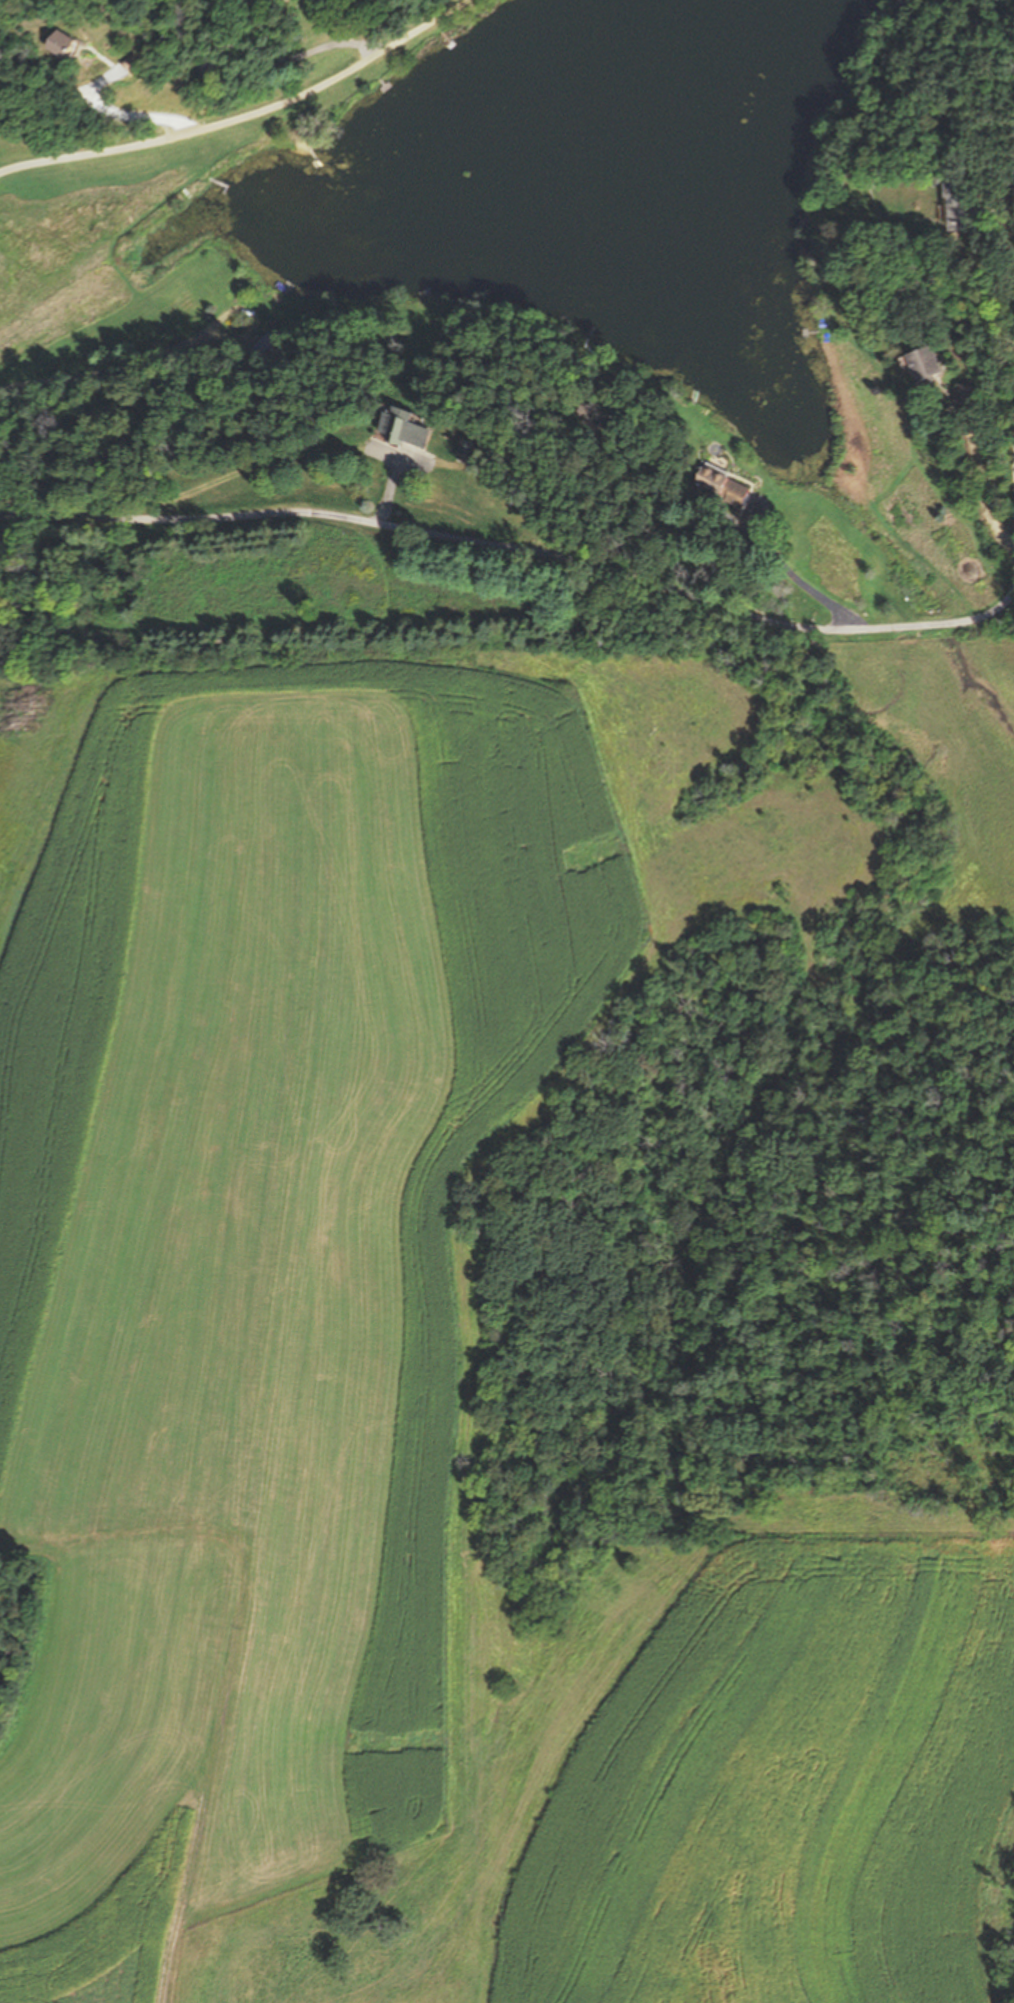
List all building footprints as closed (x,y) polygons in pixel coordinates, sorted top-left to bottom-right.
[(74,39),(55,27),(42,46),(62,59),(74,39)] [(977,229),(951,230),(950,195),(946,195),(945,183),(953,183),(953,178),(974,177),(975,192),(977,192),(977,202),(986,202),(986,216),(977,216),(977,229)] [(904,355),(916,383),(943,371),(931,343),(904,355)] [(434,428),(414,422),(417,413),(389,404),(379,434),(427,450),(434,428)] [(742,508),(751,488),(702,464),(692,484),(742,508)]
